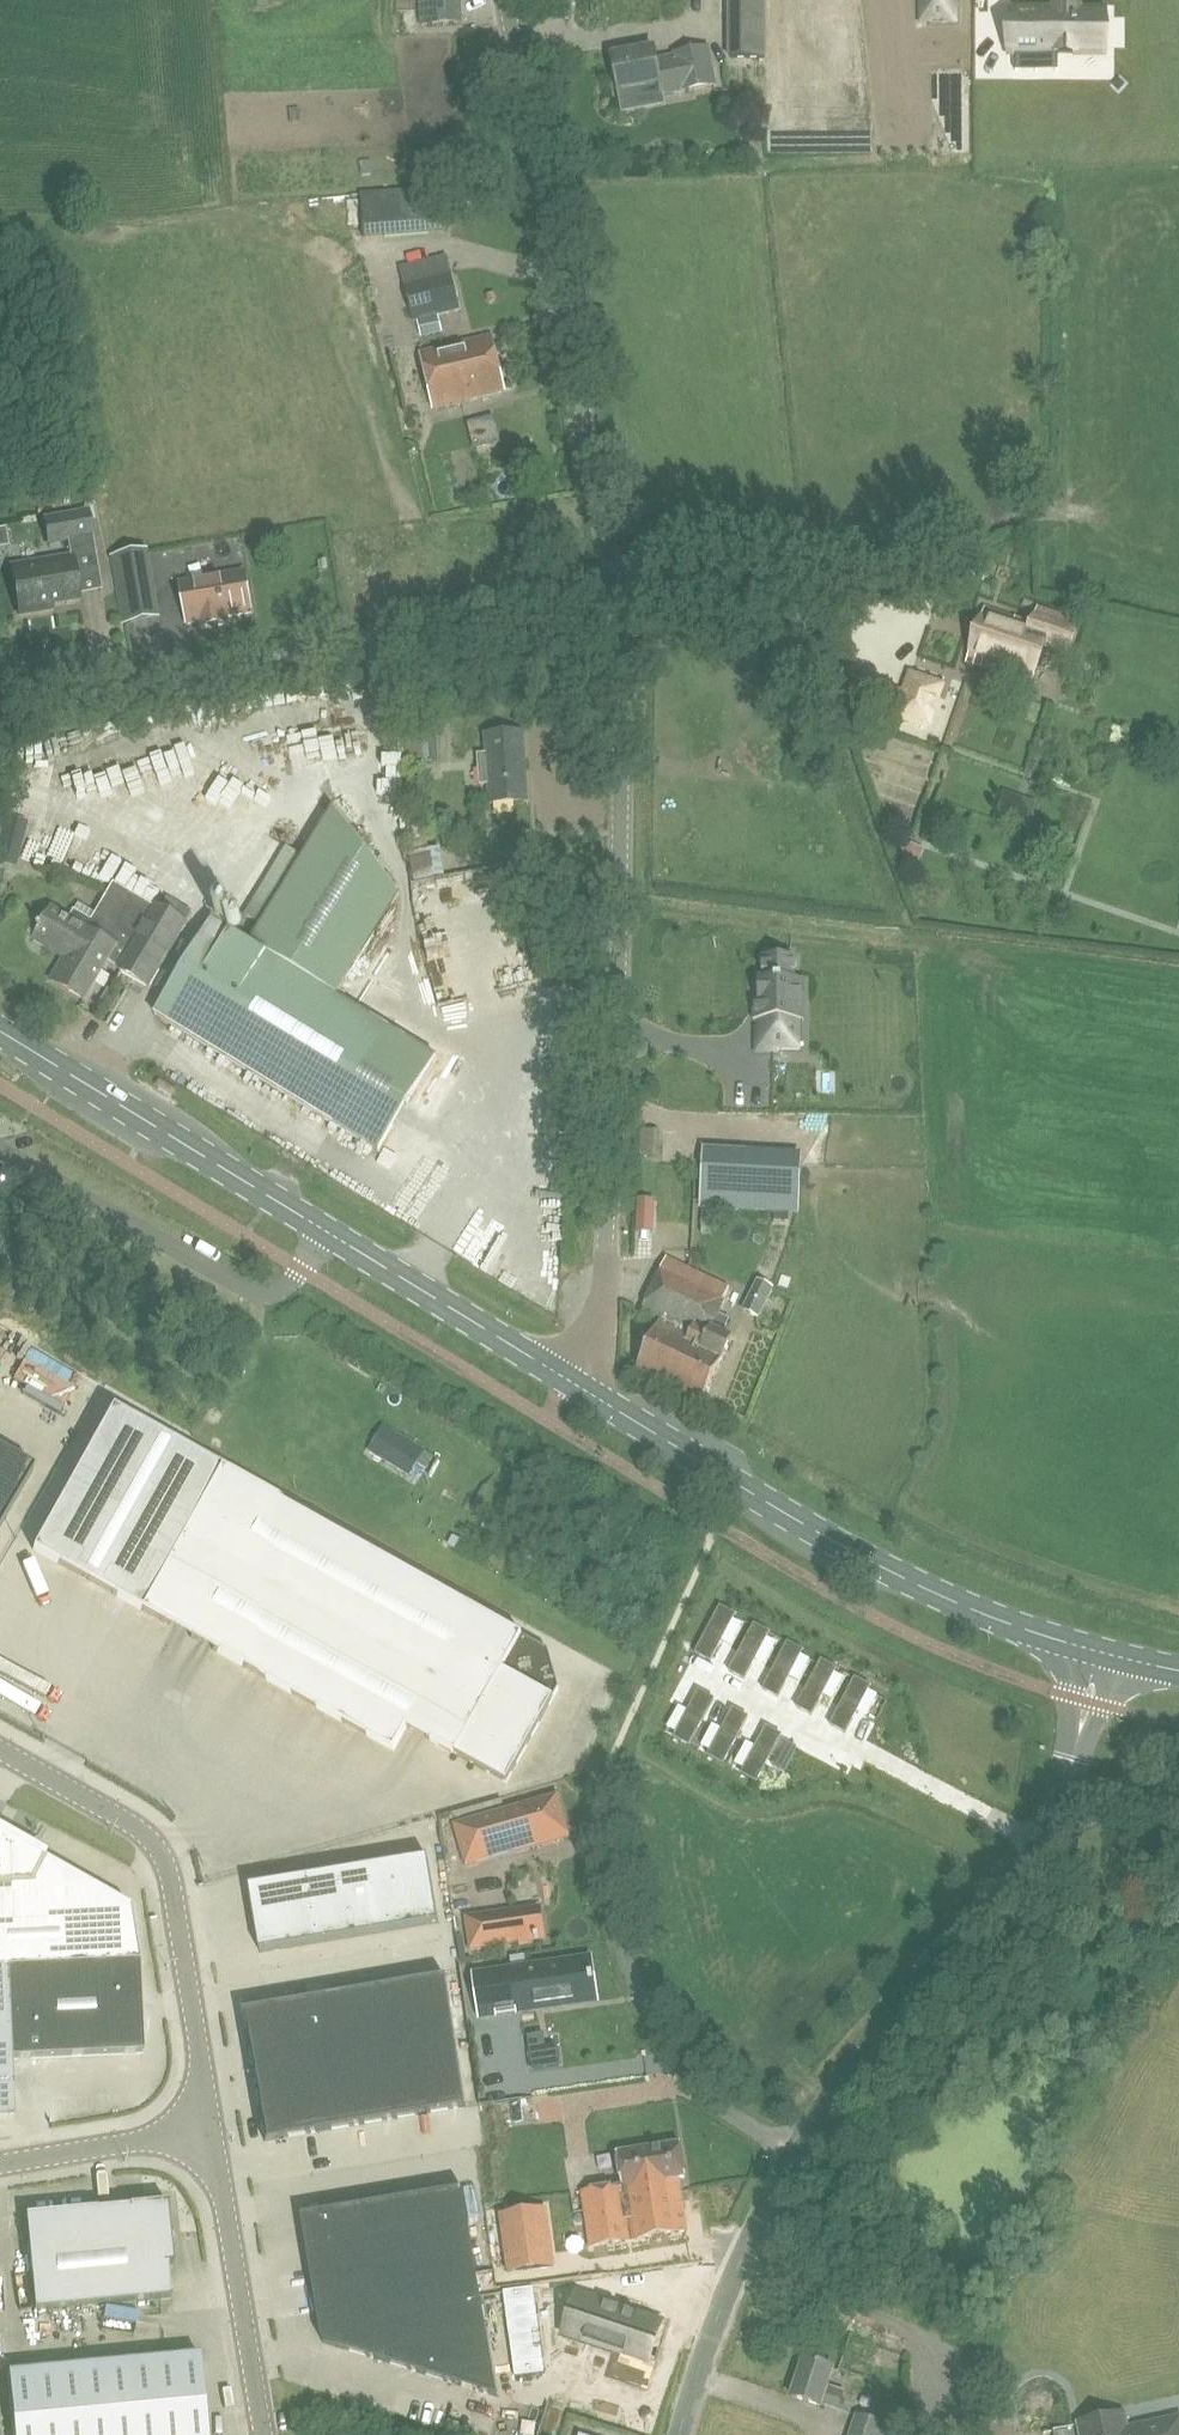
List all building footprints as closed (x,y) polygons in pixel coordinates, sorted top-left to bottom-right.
[(456,0),(420,0),(421,25),(461,23),(460,1),(456,1),(456,0)] [(761,2),(716,1),(719,35),(761,37),(761,2)] [(715,86),(708,49),(674,55),(675,60),(655,63),(653,50),(611,58),(618,92),(660,84),(661,95),(715,86)] [(1043,59),(1043,115),(1155,114),(1156,58),(1043,59)] [(910,64),(910,144),(964,144),(964,64),(910,64)] [(365,237),(450,231),(447,188),(362,194),(365,237)] [(440,316),(460,311),(448,257),(399,268),(413,323),(418,321),(440,316)] [(440,316),(418,321),(422,337),(443,332),(440,316)] [(433,409),(504,393),(492,336),(421,352),(433,409)] [(47,543),(66,540),(70,559),(95,554),(87,512),(43,520),(47,543)] [(78,599),(72,566),(53,569),(52,560),(11,568),(19,615),(52,609),(51,604),(78,599)] [(152,573),(114,580),(118,603),(156,596),(152,573)] [(181,584),(188,624),(200,622),(201,628),(228,624),(227,617),(252,613),(245,573),(181,584)] [(1069,654),(1080,622),(1040,608),(1034,625),(987,608),(969,662),(1032,684),(1046,646),(1069,654)] [(929,728),(944,685),(912,674),(905,694),(873,683),(866,705),(929,728)] [(410,765),(438,764),(437,733),(408,735),(410,765)] [(528,801),(523,733),(486,736),(487,754),(478,755),(480,786),(490,785),(491,803),(528,801)] [(336,994),(397,893),(331,805),(249,943),(212,921),(155,1016),(382,1150),(438,1055),(336,994)] [(902,845),(895,864),(915,871),(922,852),(902,845)] [(429,853),(410,856),(414,882),(433,879),(429,853)] [(122,939),(108,962),(120,969),(118,973),(149,991),(188,925),(156,906),(155,908),(114,883),(106,898),(92,921),(122,939)] [(70,919),(52,909),(33,940),(64,958),(50,981),(84,1001),(122,939),(92,921),(74,911),(70,919)] [(754,1001),(754,1022),(762,1022),(762,1028),(758,1028),(758,1052),(779,1052),(779,1048),(797,1048),(797,1022),(804,1022),(804,981),(795,981),(795,959),(791,959),(791,953),(768,953),(768,959),(764,959),(764,981),(759,981),(759,1001),(754,1001)] [(744,1152),(704,1149),(701,1208),(741,1210),(741,1211),(800,1214),(803,1154),(744,1151),(744,1152)] [(774,1213),(774,1221),(789,1221),(790,1214),(774,1213)] [(702,1402),(732,1339),(722,1334),(729,1320),(718,1314),(729,1288),(665,1258),(641,1310),(660,1318),(636,1370),(702,1402)] [(759,1320),(774,1289),(757,1281),(742,1311),(759,1320)] [(111,1407),(32,1549),(140,1610),(394,1751),(407,1728),(507,1783),(559,1690),(548,1651),(220,1468),(111,1407)] [(425,1451),(396,1434),(381,1459),(410,1476),(425,1451)] [(33,1469),(0,1450),(0,1526),(33,1469)] [(698,1652),(712,1660),(737,1613),(723,1606),(698,1652)] [(731,1669),(745,1677),(770,1631),(756,1623),(731,1669)] [(764,1688),(778,1695),(803,1649),(789,1641),(764,1688)] [(796,1704),(810,1712),(835,1666),(821,1658),(796,1704)] [(831,1721),(845,1728),(871,1682),(856,1674),(831,1721)] [(676,1736),(690,1743),(715,1697),(701,1689),(676,1736)] [(710,1753),(724,1761),(750,1714),(735,1707),(710,1753)] [(742,1769),(757,1777),(782,1731),(768,1723),(742,1769)] [(557,1797),(456,1826),(468,1867),(477,1864),(476,1861),(514,1850),(515,1853),(569,1837),(557,1797)] [(0,1835),(0,2114),(14,2114),(12,2059),(143,2053),(139,1962),(130,1908),(0,1835)] [(440,1923),(429,1858),(251,1887),(261,1952),(440,1923)] [(544,1938),(539,1908),(517,1911),(484,1916),(467,1919),(472,1949),(522,1942),(544,1938)] [(590,1961),(476,1978),(482,2015),(596,1999),(593,1984),(594,1984),(593,1976),(592,1976),(590,1961)] [(223,2013),(243,2137),(477,2100),(455,1973),(223,2013)] [(542,2036),(530,2038),(532,2053),(544,2051),(542,2036)] [(590,2245),(687,2232),(679,2179),(686,2178),(682,2144),(618,2153),(623,2186),(582,2192),(590,2245)] [(463,2192),(302,2216),(323,2343),(498,2397),(493,2365),(532,2357),(524,2301),(483,2306),(463,2192)] [(97,2209),(26,2215),(26,2216),(35,2311),(171,2298),(171,2293),(170,2293),(167,2265),(173,2264),(168,2202),(129,2205),(129,2206),(129,2207),(128,2207),(97,2210),(97,2209)] [(524,2213),(501,2216),(509,2273),(532,2269),(554,2266),(552,2251),(548,2225),(546,2209),(524,2213)] [(642,2367),(664,2324),(602,2292),(580,2335),(642,2367)] [(8,2373),(14,2434),(207,2434),(199,2355),(8,2373)] [(838,2409),(844,2393),(826,2387),(833,2368),(805,2358),(792,2396),(820,2406),(821,2403),(838,2409)] [(886,2423),(857,2414),(850,2434),(882,2434),(886,2423)] [(1126,2429),(1124,2418),(1098,2423),(1093,2420),(1078,2423),(1081,2434),(1178,2434),(1178,2418),(1126,2429)]
